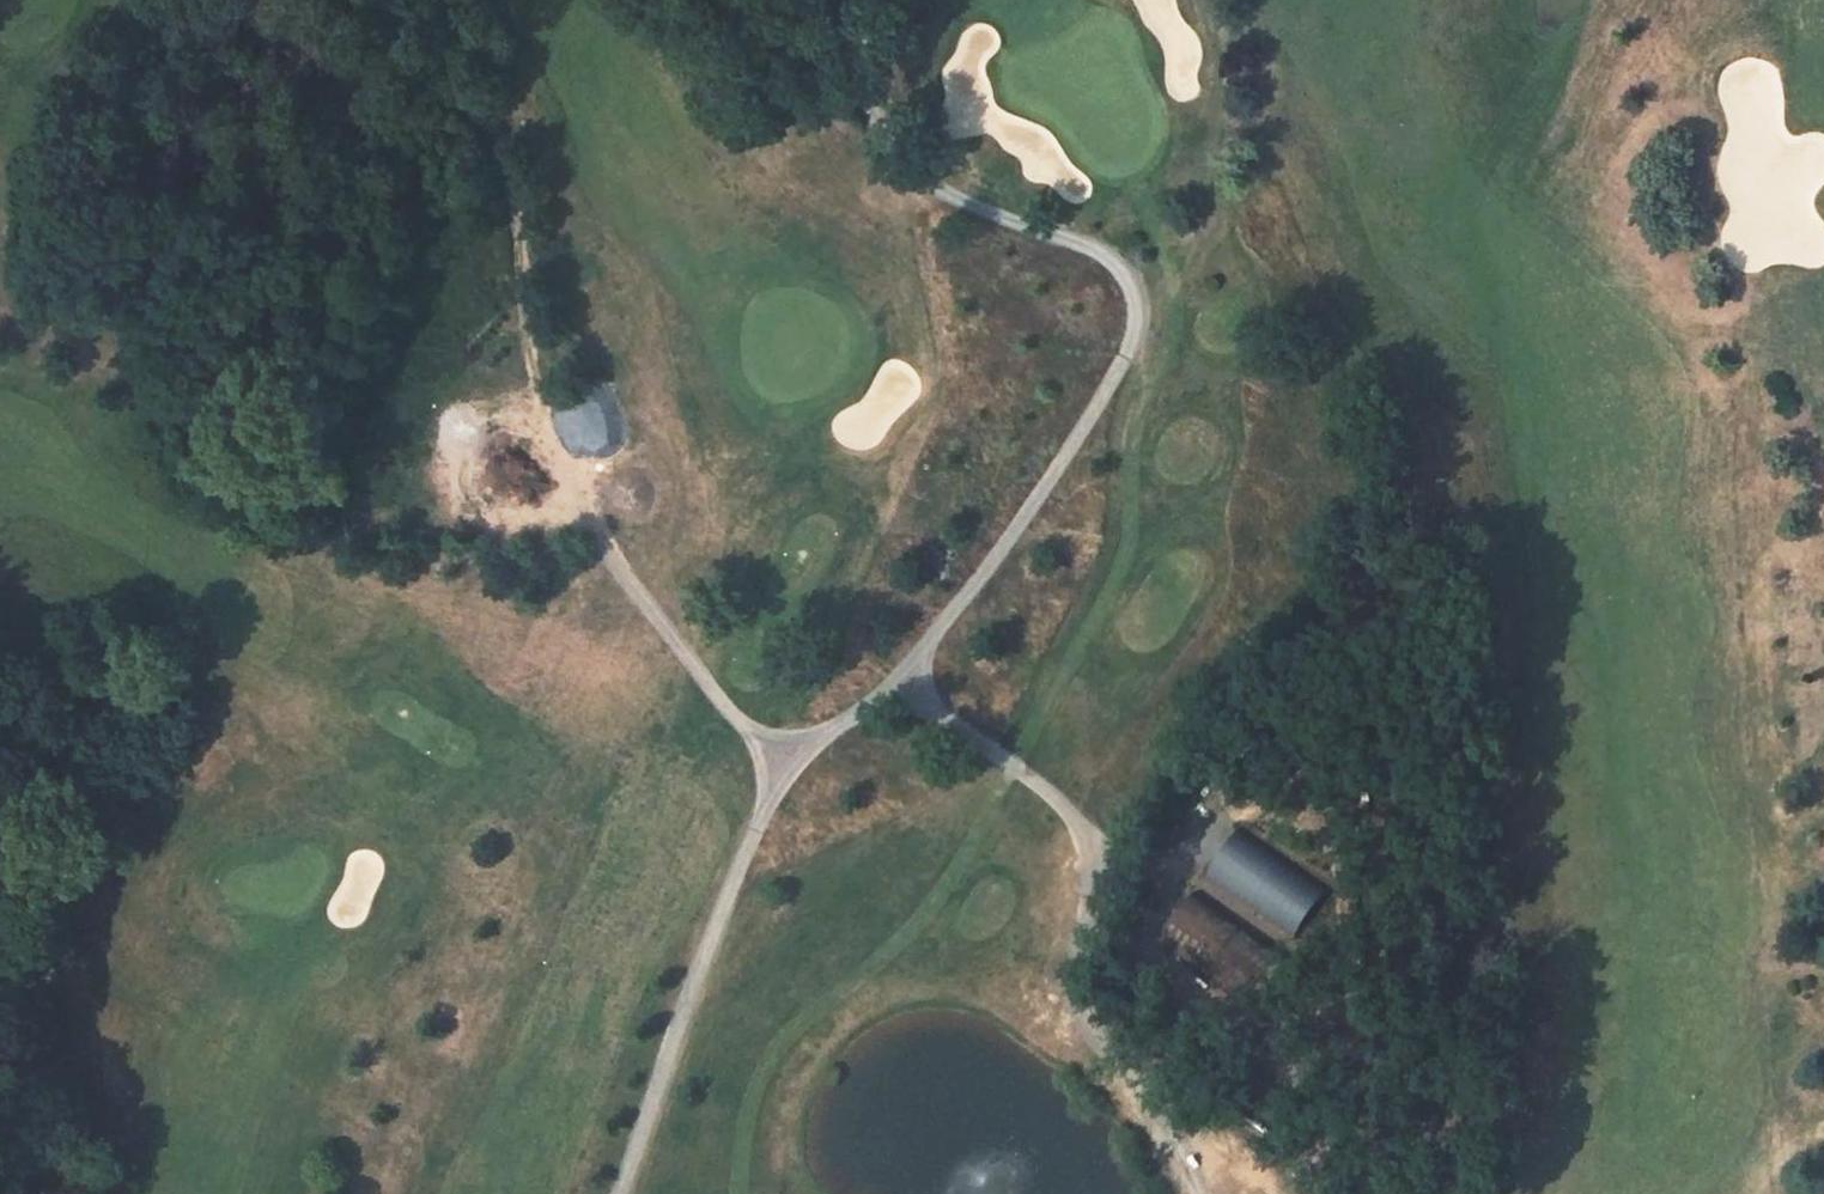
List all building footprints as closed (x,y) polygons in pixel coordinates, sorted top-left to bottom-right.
[(1255,1008),(1285,961),(1188,899),(1158,946),(1255,1008)]
